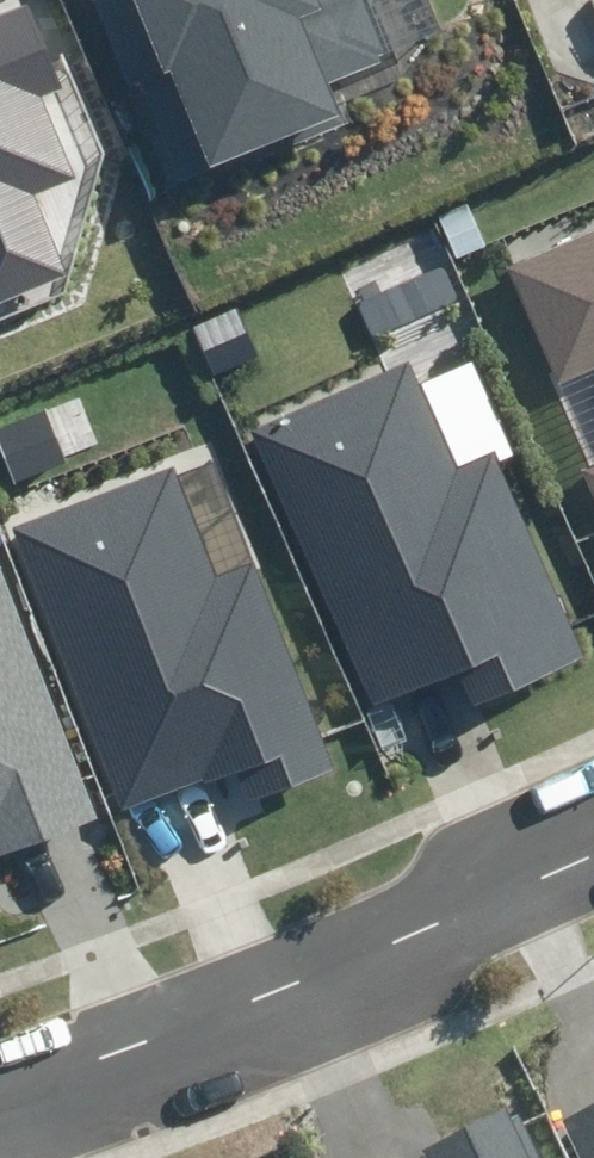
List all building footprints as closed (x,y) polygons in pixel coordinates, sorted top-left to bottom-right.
[(212,169),(341,116),(329,88),(388,63),(362,0),(94,0),(129,83),(140,79),(177,167),(206,155),(212,169)] [(66,275),(33,197),(74,179),(41,100),(66,90),(31,5),(0,18),(0,303),(66,275)] [(511,266),(562,380),(593,366),(593,229),(511,266)] [(247,432),(369,707),(456,668),(474,707),(584,659),(492,452),(456,468),(408,362),(247,432)] [(12,527),(120,809),(203,777),(205,782),(240,769),(251,796),(332,766),(254,562),(215,576),(173,466),(12,527)] [(593,497),(593,471),(584,475),(593,497)] [(100,822),(0,549),(0,858),(100,822)] [(562,1118),(581,1157),(593,1157),(593,1102),(562,1118)] [(506,1107),(425,1144),(431,1157),(530,1157),(506,1107)]
